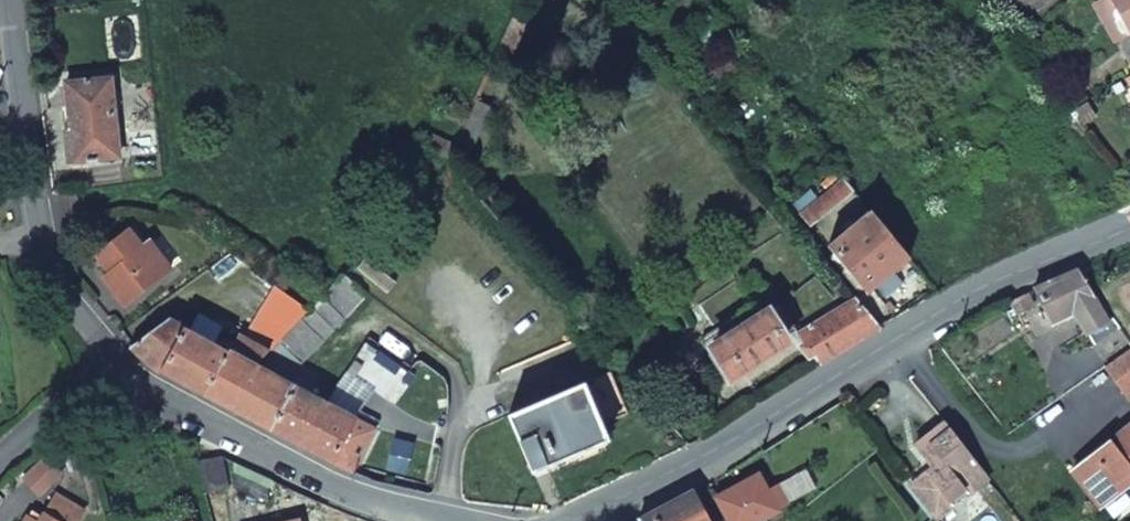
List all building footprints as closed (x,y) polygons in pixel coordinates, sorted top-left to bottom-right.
[(1116,40),(1129,32),(1129,31),(1112,0),(1096,0),(1093,2),(1116,40)] [(1129,31),(1129,0),(1112,0),(1129,31)] [(510,19),(496,50),(510,57),(524,26),(510,19)] [(63,83),(68,135),(112,132),(107,80),(63,83)] [(452,121),(443,141),(451,144),(460,125),(452,121)] [(443,141),(436,138),(428,134),(423,145),(446,155),(448,151),(451,144),(443,141)] [(809,221),(851,186),(843,176),(799,210),(809,221)] [(909,254),(869,206),(827,242),(865,290),(887,272),(909,254)] [(121,302),(157,274),(136,249),(138,247),(138,245),(124,229),(94,252),(107,270),(100,275),(121,302)] [(136,249),(157,274),(167,266),(145,239),(138,245),(138,247),(136,249)] [(339,274),(341,271),(346,265),(335,256),(322,270),(334,279),(339,274)] [(1041,301),(1052,318),(1076,303),(1091,327),(1109,316),(1073,268),(1030,284),(1041,301)] [(334,279),(278,337),(298,357),(359,293),(339,274),(334,279)] [(1007,297),(1022,316),(1033,308),(1019,290),(1007,297)] [(817,362),(879,324),(855,295),(794,333),(806,348),(817,362)] [(750,305),(698,339),(705,350),(710,347),(727,374),(784,339),(782,336),(794,328),(777,307),(768,313),(765,311),(758,316),(750,305)] [(154,371),(182,328),(166,320),(163,317),(128,345),(154,371)] [(209,341),(182,328),(154,371),(201,396),(227,410),(251,360),(267,348),(252,341),(241,357),(214,344),(216,340),(211,338),(209,341)] [(298,357),(278,337),(267,348),(251,360),(274,374),(279,377),(298,357)] [(403,372),(359,341),(339,369),(383,400),(403,372)] [(1129,389),(1129,347),(1104,366),(1125,393),(1129,389)] [(251,360),(227,410),(247,421),(267,432),(291,385),(279,377),(274,374),(251,360)] [(414,380),(403,372),(383,400),(394,408),(414,380)] [(606,374),(506,415),(529,472),(604,440),(598,426),(624,415),(606,374)] [(297,447),(318,400),(291,385),(267,432),(297,447)] [(368,428),(318,400),(297,447),(330,463),(349,472),(368,428)] [(932,437),(946,426),(940,419),(927,429),(932,437)] [(1072,469),(1100,505),(1102,503),(1121,487),(1129,481),(1129,424),(1072,469)] [(983,475),(946,426),(932,437),(927,429),(919,435),(911,442),(927,463),(901,482),(925,511),(959,486),(962,490),(983,475)] [(200,460),(207,492),(227,488),(220,458),(218,457),(200,460)] [(233,488),(266,501),(265,486),(233,474),(233,488)] [(773,509),(772,505),(782,500),(773,483),(763,488),(761,482),(758,477),(715,497),(727,520),(749,520),(773,509)] [(928,515),(962,490),(959,486),(925,511),(928,515)] [(1102,503),(1112,517),(1129,503),(1129,498),(1121,487),(1102,503)] [(693,492),(690,488),(636,517),(638,520),(708,520),(693,492)] [(83,511),(56,495),(41,517),(30,510),(24,520),(77,520),(83,511)]
